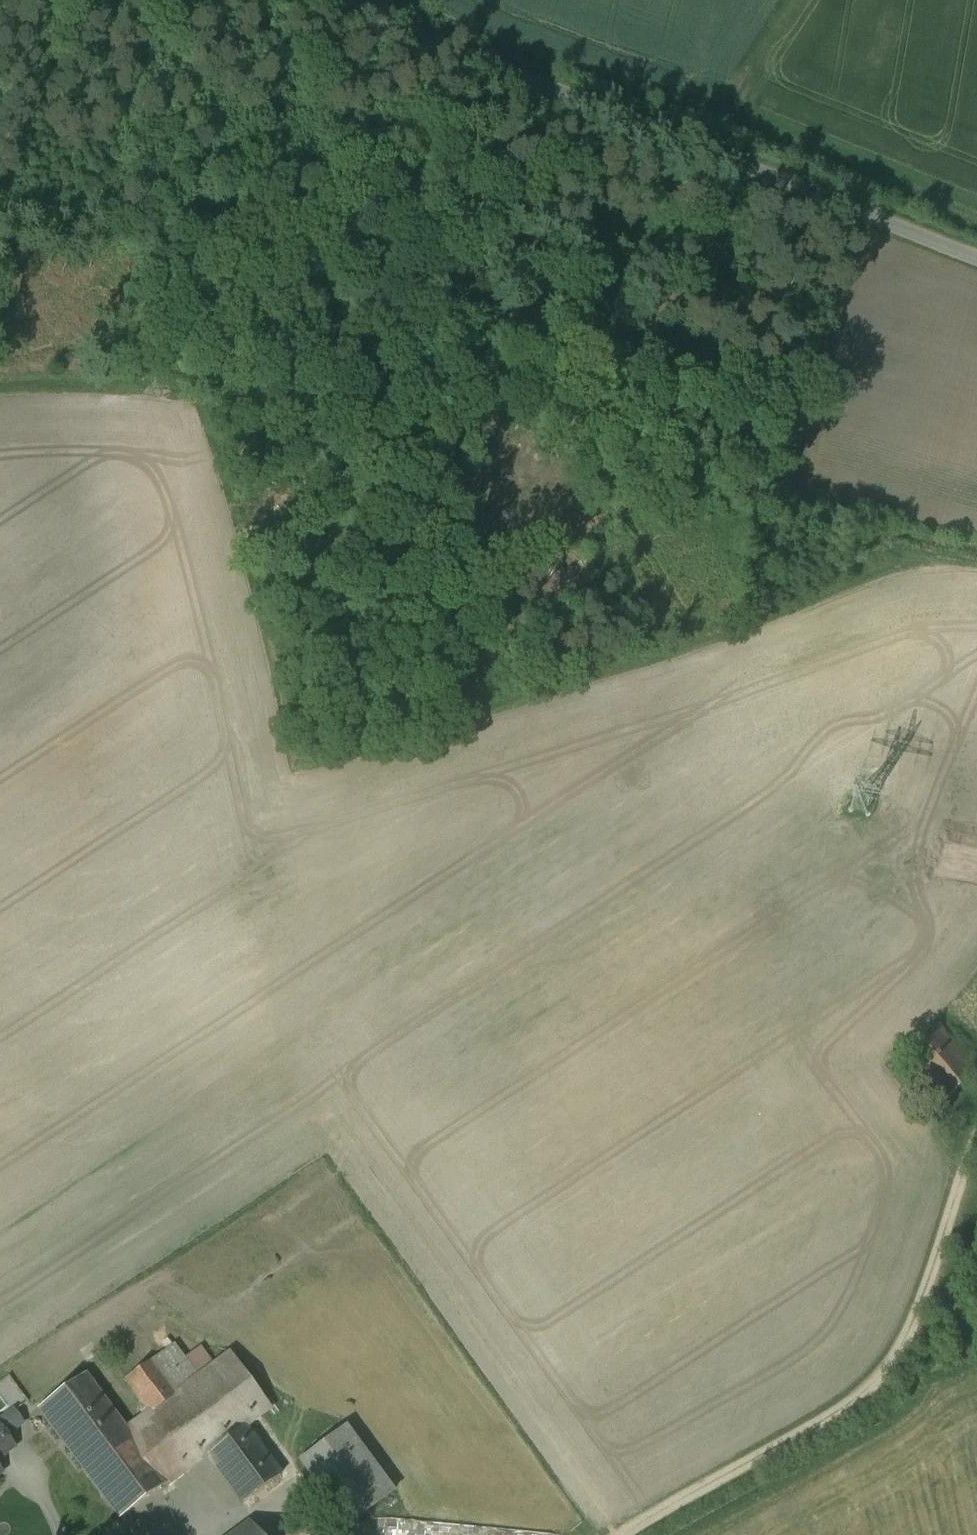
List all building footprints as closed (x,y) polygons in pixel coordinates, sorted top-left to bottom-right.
[(949,1022),(914,1049),(951,1098),(976,1078),(976,1059),(949,1022)] [(85,1375),(39,1408),(120,1518),(206,1455),(242,1503),(281,1475),(245,1426),(269,1408),(230,1355),(198,1379),(173,1345),(124,1381),(146,1409),(141,1413),(145,1418),(127,1431),(85,1375)] [(393,1492),(346,1427),(300,1460),(348,1525),(393,1492)] [(13,1447),(0,1429),(0,1457),(13,1447)] [(250,1522),(232,1534),(259,1534),(250,1522)]
